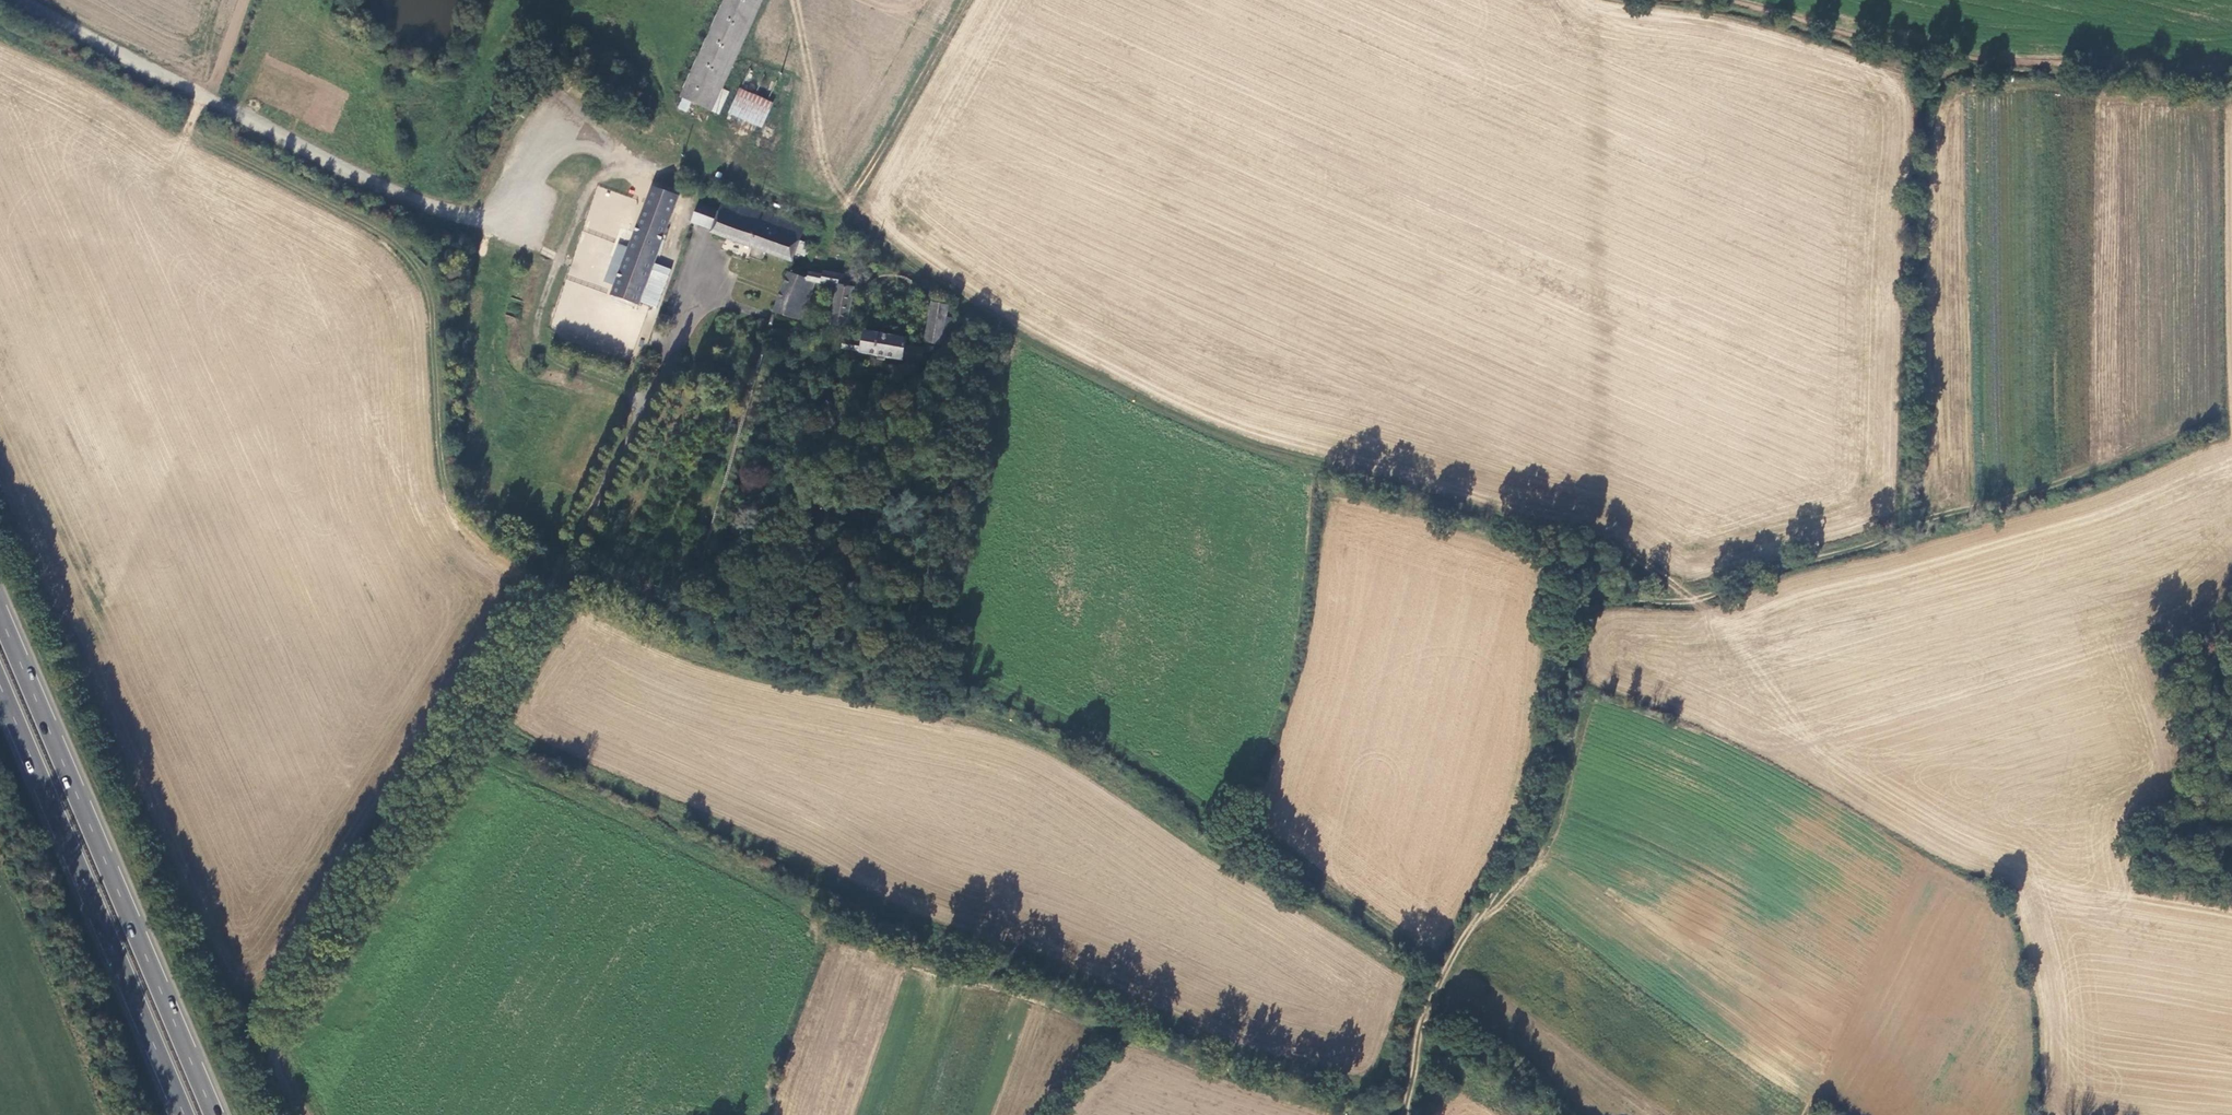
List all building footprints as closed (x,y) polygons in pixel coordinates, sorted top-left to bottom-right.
[(682,100),(685,101),(692,104),(709,111),(753,0),(722,0),(682,100)] [(709,111),(713,112),(722,90),(758,0),(753,0),(709,111)] [(722,90),(713,112),(720,115),(729,93),(722,90)] [(767,102),(741,91),(730,115),(757,127),(767,102)] [(692,104),(685,101),(681,112),(688,114),(692,104)] [(636,307),(638,302),(655,308),(669,269),(652,263),(676,199),(651,190),(630,247),(627,257),(616,285),(612,298),(636,307)] [(804,228),(803,226),(725,199),(711,235),(792,263),(796,253),(800,242),(804,228)] [(711,231),(718,213),(698,206),(691,224),(711,231)] [(809,246),(800,242),(796,253),(806,256),(809,246)] [(808,281),(806,281),(805,283),(807,283),(814,284),(837,288),(832,327),(848,329),(855,289),(852,288),(853,277),(826,273),(824,278),(810,275),(808,281)] [(788,275),(774,315),(793,322),(794,320),(805,283),(806,281),(788,275)] [(805,283),(794,320),(801,323),(814,284),(807,283),(805,283)] [(947,319),(948,307),(932,304),(927,344),(943,348),(947,319)] [(955,321),(947,319),(943,348),(952,348),(955,321)] [(844,344),(843,351),(862,353),(864,355),(904,362),(904,360),(922,363),(925,350),(908,347),(907,341),(866,334),(864,347),(844,344)]
